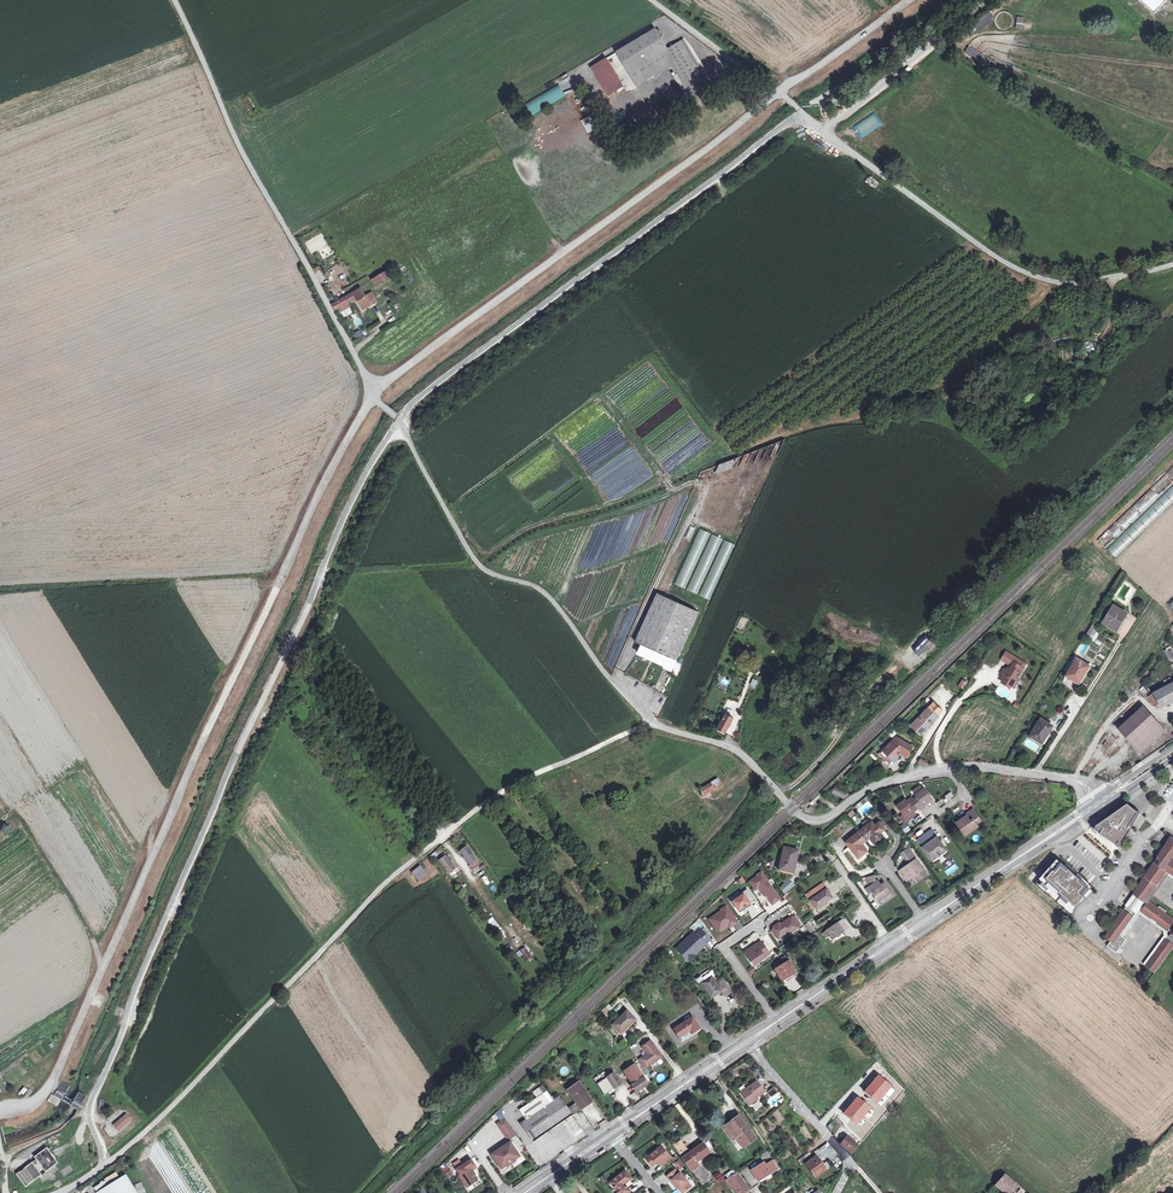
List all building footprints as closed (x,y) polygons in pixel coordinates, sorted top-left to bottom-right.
[(1152,15),(1166,0),(1136,0),(1152,15)] [(979,33),(995,19),(989,12),(973,26),(979,33)] [(663,52),(667,50),(654,29),(614,54),(626,74),(627,73),(636,88),(637,87),(671,67),(662,53),(663,52)] [(667,50),(663,52),(686,91),(703,80),(680,42),(667,50)] [(964,55),(993,71),(998,63),(968,47),(964,55)] [(564,95),(557,84),(518,107),(525,119),(564,95)] [(875,113),(852,126),(860,138),(882,125),(875,113)] [(593,114),(581,120),(588,133),(600,128),(593,114)] [(323,234),(306,241),(311,254),(328,247),(323,234)] [(371,280),(374,285),(391,276),(388,271),(371,280)] [(331,305),(334,310),(340,307),(342,311),(348,307),(346,304),(357,298),(363,310),(376,303),(371,294),(365,297),(361,290),(331,305)] [(358,340),(364,336),(360,330),(354,334),(358,340)] [(1116,558),(1172,502),(1172,485),(1107,549),(1116,558)] [(699,612),(657,593),(636,642),(643,645),(639,654),(665,666),(664,668),(672,671),(699,612)] [(1115,630),(1126,613),(1113,605),(1103,622),(1115,630)] [(743,630),(748,619),(742,616),(737,627),(743,630)] [(1086,637),(1090,640),(1095,632),(1091,629),(1086,637)] [(1001,659),(1011,665),(1014,661),(1023,667),(1026,663),(1006,651),(1001,659)] [(1066,676),(1078,683),(1089,666),(1077,658),(1066,676)] [(1015,678),(1017,678),(1023,667),(1014,661),(1011,665),(1009,670),(1007,670),(1004,668),(1000,674),(1004,677),(1002,680),(1011,686),(1015,678)] [(723,678),(721,683),(729,687),(731,681),(723,678)] [(1015,678),(1011,686),(1014,688),(1019,679),(1017,678),(1015,678)] [(1169,703),(1172,701),(1172,683),(1161,689),(1169,703)] [(1161,689),(1154,693),(1159,703),(1161,707),(1169,703),(1161,689)] [(1159,703),(1154,693),(1148,696),(1155,706),(1159,703)] [(911,725),(917,731),(920,728),(924,732),(929,727),(928,725),(930,723),(931,724),(938,716),(937,714),(941,710),(934,703),(911,725)] [(1140,752),(1165,731),(1143,706),(1128,720),(1127,721),(1119,729),(1140,752)] [(726,714),(723,720),(721,719),(718,724),(720,725),(718,729),(725,733),(733,719),(726,714)] [(1042,743),(1052,726),(1041,719),(1031,736),(1042,743)] [(880,753),(886,759),(888,756),(892,760),(894,762),(898,758),(896,756),(900,753),(907,757),(913,747),(896,737),(880,753)] [(1024,788),(1025,780),(1006,777),(1005,785),(1024,788)] [(703,795),(720,785),(717,780),(700,790),(703,795)] [(845,800),(848,794),(835,787),(832,794),(845,800)] [(1037,805),(1041,803),(1052,795),(1047,787),(1035,795),(1032,798),(1037,805)] [(903,814),(904,815),(909,811),(912,809),(913,811),(918,807),(919,809),(924,806),(923,804),(925,802),(926,804),(928,807),(934,802),(924,788),(916,794),(917,796),(912,800),(911,798),(906,801),(905,800),(897,806),(903,814)] [(948,801),(954,796),(951,793),(945,798),(948,801)] [(862,815),(872,807),(865,799),(855,807),(862,815)] [(1137,810),(1126,801),(1094,823),(1101,827),(1099,831),(1116,842),(1118,839),(1121,840),(1129,827),(1127,825),(1137,810)] [(915,814),(913,811),(912,809),(909,811),(904,815),(903,814),(900,816),(904,822),(915,814)] [(957,822),(961,828),(964,826),(968,832),(977,826),(976,823),(980,820),(972,809),(965,814),(966,816),(961,819),(957,822)] [(880,823),(875,826),(874,826),(871,823),(846,842),(849,846),(858,858),(867,851),(861,844),(870,838),(875,844),(884,838),(880,833),(885,829),(880,823)] [(932,860),(942,853),(936,846),(941,843),(936,836),(933,839),(928,832),(920,838),(922,841),(919,843),(932,860)] [(1157,858),(1165,865),(1168,861),(1165,859),(1168,855),(1171,857),(1172,854),(1172,837),(1157,858)] [(936,846),(942,853),(946,850),(941,843),(936,846)] [(1110,857),(1117,850),(1110,844),(1104,852),(1110,857)] [(471,865),(477,861),(467,847),(461,852),(471,865)] [(779,870),(791,873),(794,863),(795,863),(798,851),(784,848),(779,870)] [(916,860),(909,849),(903,853),(911,864),(916,860)] [(1133,894),(1144,902),(1145,901),(1147,903),(1141,912),(1151,919),(1151,918),(1157,922),(1157,923),(1167,930),(1172,921),(1172,919),(1165,913),(1166,911),(1159,906),(1158,908),(1149,901),(1168,875),(1169,873),(1172,876),(1172,854),(1171,857),(1168,855),(1165,859),(1168,861),(1165,865),(1157,858),(1133,894)] [(439,860),(448,873),(454,869),(445,856),(439,860)] [(1064,865),(1057,859),(1035,884),(1072,917),(1074,911),(1077,905),(1083,902),(1090,891),(1078,881),(1080,879),(1076,875),(1077,873),(1066,863),(1064,865)] [(907,881),(914,876),(919,873),(920,875),(925,872),(917,860),(916,860),(911,864),(900,871),(907,881)] [(952,874),(955,868),(949,865),(946,871),(952,874)] [(411,873),(419,883),(428,875),(421,866),(411,873)] [(762,872),(757,875),(758,877),(750,882),(756,891),(759,889),(765,897),(767,897),(773,905),(781,900),(762,872)] [(919,873),(914,876),(918,881),(927,875),(925,872),(920,875),(919,873)] [(1093,887),(1077,873),(1076,875),(1080,879),(1078,881),(1090,891),(1093,887)] [(376,874),(372,878),(376,884),(381,881),(376,874)] [(485,886),(490,883),(486,876),(481,878),(485,886)] [(785,893),(793,886),(789,881),(781,888),(785,893)] [(878,888),(874,884),(866,889),(869,894),(872,892),(878,901),(891,892),(884,883),(881,885),(878,888)] [(806,896),(810,901),(822,892),(819,887),(806,896)] [(754,900),(748,891),(747,889),(741,893),(743,895),(739,898),(732,902),(739,913),(746,909),(745,906),(754,900)] [(832,899),(826,890),(822,892),(810,901),(816,909),(832,899)] [(891,892),(878,901),(881,904),(893,896),(891,892)] [(1120,934),(1123,936),(1139,913),(1163,931),(1164,931),(1167,930),(1157,923),(1157,922),(1151,918),(1151,919),(1141,912),(1147,903),(1145,901),(1144,902),(1133,894),(1126,906),(1135,913),(1120,934)] [(727,906),(721,910),(722,912),(710,920),(718,931),(722,932),(729,928),(730,930),(739,924),(727,906)] [(1111,940),(1107,946),(1116,952),(1120,947),(1126,939),(1123,936),(1120,934),(1135,913),(1126,906),(1106,937),(1111,940)] [(780,923),(773,928),(773,931),(779,940),(790,933),(791,934),(800,928),(799,927),(802,925),(796,916),(793,918),(792,916),(781,924),(780,923)] [(496,933),(501,930),(493,917),(487,921),(496,933)] [(826,931),(829,935),(832,939),(843,932),(843,931),(847,928),(842,921),(826,931)] [(746,949),(759,936),(755,932),(742,944),(746,949)] [(1172,948),(1172,935),(1171,933),(1169,936),(1168,935),(1166,939),(1165,938),(1157,949),(1158,949),(1153,955),(1152,955),(1145,965),(1155,972),(1172,948)] [(1143,964),(1145,965),(1152,955),(1153,955),(1158,949),(1157,949),(1165,938),(1166,939),(1168,935),(1164,936),(1143,964)] [(770,955),(761,942),(747,951),(751,956),(748,957),(754,966),(756,964),(770,955)] [(524,947),(516,953),(519,958),(522,956),(527,963),(533,959),(524,947)] [(777,962),(780,966),(787,962),(785,958),(777,962)] [(787,962),(780,966),(775,970),(781,980),(788,976),(789,978),(796,974),(788,961),(787,962)] [(724,981),(716,985),(711,977),(714,975),(711,971),(704,976),(704,975),(695,980),(699,985),(701,984),(711,999),(723,991),(726,996),(732,993),(724,981)] [(607,1015),(613,1008),(608,1004),(602,1011),(607,1015)] [(635,1020),(627,1012),(613,1026),(621,1034),(635,1020)] [(680,1038),(681,1041),(692,1034),(700,1029),(693,1018),(674,1030),(680,1038)] [(597,1037),(603,1043),(599,1048),(605,1053),(614,1042),(597,1027),(590,1035),(595,1039),(597,1037)] [(662,1057),(651,1041),(642,1046),(648,1055),(640,1060),(646,1068),(662,1057)] [(595,1069),(601,1065),(597,1060),(592,1064),(595,1069)] [(620,1067),(624,1072),(633,1066),(629,1061),(620,1067)] [(637,1081),(633,1085),(637,1091),(648,1084),(635,1065),(633,1066),(624,1072),(629,1079),(634,1076),(637,1081)] [(733,1081),(737,1078),(733,1071),(729,1074),(733,1081)] [(620,1084),(613,1074),(608,1077),(605,1073),(600,1076),(604,1082),(609,1080),(614,1088),(620,1084)] [(629,1079),(633,1085),(637,1081),(634,1076),(629,1079)] [(887,1077),(878,1086),(894,1102),(902,1092),(887,1077)] [(751,1088),(743,1094),(750,1105),(758,1099),(757,1097),(765,1092),(757,1081),(749,1086),(751,1088)] [(61,1082),(53,1096),(61,1100),(68,1086),(61,1082)] [(554,1101),(552,1099),(547,1091),(519,1110),(526,1120),(521,1124),(534,1141),(571,1115),(572,1115),(592,1102),(579,1083),(568,1090),(576,1102),(567,1108),(559,1097),(554,1101)] [(862,1085),(857,1093),(861,1095),(866,1088),(862,1085)] [(22,1096),(28,1090),(24,1087),(19,1093),(22,1096)] [(766,1091),(772,1097),(767,1101),(772,1106),(781,1098),(772,1087),(766,1091)] [(70,1105),(76,1109),(84,1095),(77,1091),(70,1105)] [(752,1104),(755,1111),(762,1107),(758,1100),(752,1104)] [(867,1123),(874,1128),(877,1123),(889,1107),(884,1103),(867,1123)] [(125,1114),(112,1125),(117,1130),(129,1119),(125,1114)] [(739,1116),(726,1125),(733,1135),(738,1132),(740,1135),(737,1137),(745,1146),(756,1139),(739,1116)] [(497,1124),(508,1140),(516,1134),(505,1118),(497,1124)] [(733,1135),(726,1125),(723,1127),(732,1140),(737,1137),(740,1135),(738,1132),(733,1135)] [(858,1146),(847,1137),(842,1143),(841,1144),(852,1153),(858,1146)] [(710,1172),(703,1163),(699,1166),(697,1168),(694,1164),(696,1162),(710,1153),(703,1144),(690,1153),(681,1140),(677,1143),(673,1146),(692,1172),(703,1187),(714,1178),(710,1172)] [(513,1158),(514,1160),(519,1156),(510,1142),(491,1154),(501,1169),(506,1165),(505,1163),(513,1158)] [(651,1158),(647,1161),(651,1166),(658,1161),(662,1165),(670,1158),(661,1146),(649,1156),(651,1158)] [(46,1149),(33,1158),(44,1173),(56,1165),(46,1149)] [(817,1156),(806,1164),(816,1177),(826,1169),(817,1156)] [(475,1165),(471,1159),(457,1169),(460,1174),(459,1175),(466,1186),(477,1179),(474,1174),(473,1175),(471,1172),(472,1172),(470,1168),(475,1165)] [(678,1170),(684,1166),(679,1159),(673,1163),(678,1170)] [(764,1162),(753,1169),(755,1173),(754,1174),(757,1180),(766,1175),(765,1173),(769,1171),(770,1174),(778,1169),(773,1161),(765,1165),(764,1162)] [(31,1164),(15,1176),(24,1188),(40,1176),(31,1164)] [(448,1166),(442,1169),(447,1179),(453,1176),(448,1166)] [(676,1169),(667,1176),(671,1181),(672,1180),(683,1192),(691,1186),(680,1173),(679,1173),(676,1169)] [(630,1191),(624,1184),(631,1178),(625,1171),(610,1183),(619,1192),(627,1192),(630,1191)] [(766,1175),(757,1180),(758,1181),(770,1174),(769,1171),(765,1173),(766,1175)] [(599,1184),(607,1178),(603,1173),(596,1179),(599,1184)] [(732,1189),(735,1192),(744,1192),(749,1189),(738,1175),(738,1174),(737,1173),(729,1178),(735,1187),(732,1189)] [(996,1184),(995,1184),(1005,1192),(1008,1192),(1016,1183),(1005,1174),(996,1184)] [(100,1190),(102,1192),(134,1192),(123,1176),(100,1190)] [(735,1187),(729,1178),(726,1180),(732,1189),(735,1187)]
